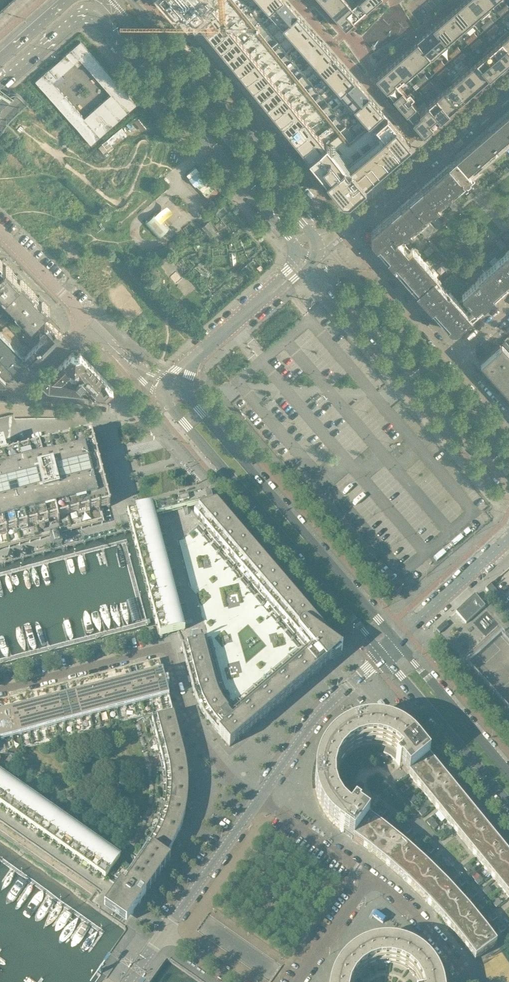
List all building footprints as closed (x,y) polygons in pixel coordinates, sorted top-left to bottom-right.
[(192,13),(205,3),(204,2),(197,9),(189,0),(181,0),(192,13)] [(203,5),(192,13),(199,22),(210,13),(215,9),(209,0),(203,5)] [(258,4),(258,5),(266,13),(269,11),(268,11),(280,0),(264,0),(261,2),(258,4)] [(268,11),(269,11),(275,19),(290,6),(285,0),(280,0),(268,11)] [(323,2),(330,11),(342,0),(326,0),(323,2)] [(330,11),(337,19),(352,6),(356,3),(355,2),(353,0),(342,0),(330,11)] [(352,6),(360,14),(374,2),(372,0),(358,0),(355,2),(356,3),(352,6)] [(467,0),(464,0),(457,6),(470,20),(478,13),(467,0)] [(481,0),(467,0),(478,13),(486,6),(481,0)] [(290,6),(275,19),(282,26),(297,14),(290,6)] [(352,6),(337,19),(345,27),(360,14),(352,6)] [(470,20),(457,6),(449,13),(462,27),(470,20)] [(210,13),(199,22),(206,30),(217,21),(222,17),(215,9),(210,13)] [(462,27),(449,13),(441,20),(454,34),(462,27)] [(282,26),(280,29),(287,37),(304,22),(297,14),(282,26)] [(217,21),(206,30),(213,39),(223,30),(229,25),(222,17),(217,21)] [(454,34),(441,20),(433,27),(445,41),(454,34)] [(304,22),(287,37),(294,45),(311,30),(304,22)] [(223,30),(213,39),(220,47),(230,38),(236,34),(229,25),(223,30)] [(391,25),(364,49),(373,58),(400,34),(391,25)] [(445,41),(433,27),(425,34),(437,48),(445,41)] [(311,30),(294,45),(301,53),(302,54),(302,53),(318,38),(311,30)] [(230,38),(220,47),(226,55),(237,46),(243,42),(236,34),(230,38)] [(437,48),(425,34),(417,41),(429,55),(437,48)] [(318,38),(302,53),(309,60),(309,61),(326,46),(318,38)] [(501,40),(493,47),(505,61),(508,58),(508,49),(501,40)] [(91,144),(136,104),(80,41),(62,57),(70,66),(79,58),(111,94),(84,118),(52,82),(61,74),(53,65),(35,81),(91,144)] [(429,55),(417,41),(408,48),(421,63),(429,55)] [(237,46),(226,55),(233,64),(244,55),(250,50),(243,42),(237,46)] [(309,60),(308,61),(308,62),(316,70),(333,55),(326,46),(309,61),(309,60)] [(497,68),(505,61),(493,47),(485,54),(497,68)] [(421,63),(408,48),(400,55),(413,70),(421,63)] [(244,55),(233,64),(240,72),(251,63),(256,59),(250,50),(244,55)] [(489,75),(497,68),(485,54),(477,61),(489,75)] [(333,55),(316,70),(322,77),(323,78),(340,63),(333,55)] [(413,70),(400,55),(392,62),(405,77),(413,70)] [(251,63),(240,72),(247,80),(258,72),(263,67),(256,59),(251,63)] [(489,75),(477,61),(468,68),(481,82),(489,75)] [(405,77),(392,62),(384,69),(397,83),(405,77)] [(322,77),(321,78),(322,79),(329,87),(347,71),(340,63),(323,78),(322,77)] [(258,72),(247,80),(254,89),(264,80),(270,75),(263,67),(258,72)] [(481,82),(468,68),(460,75),(473,89),(481,82)] [(397,83),(384,69),(375,77),(390,94),(399,86),(397,83)] [(347,71),(329,87),(336,95),(354,79),(347,71)] [(264,80),(254,89),(260,97),(271,89),(277,84),(270,75),(264,80)] [(465,96),(473,89),(460,75),(452,82),(465,96)] [(354,79),(336,95),(343,103),(361,87),(354,79)] [(456,104),(465,96),(452,82),(444,89),(456,104)] [(271,89),(260,97),(267,106),(278,97),(284,92),(277,84),(271,89)] [(407,95),(399,86),(390,94),(409,115),(418,108),(411,99),(407,95)] [(361,87),(343,103),(350,111),(351,111),(352,110),(351,110),(368,95),(361,87)] [(456,104),(444,89),(436,96),(448,111),(456,104)] [(278,97),(267,106),(274,114),(285,105),(290,101),(284,92),(278,97)] [(368,95),(351,110),(352,110),(358,118),(376,103),(368,95)] [(448,111),(436,96),(428,103),(440,118),(448,111)] [(285,105),(274,114),(281,122),(292,114),(297,109),(290,101),(285,105)] [(14,111),(11,108),(8,110),(0,103),(0,124),(1,125),(14,111)] [(358,118),(357,119),(358,119),(365,127),(381,113),(380,112),(382,110),(376,103),(358,118)] [(440,118),(428,103),(420,110),(432,124),(440,118)] [(432,124),(420,110),(418,108),(409,115),(423,132),(432,124)] [(292,114),(281,122),(288,131),(299,122),(304,117),(297,109),(292,114)] [(319,147),(308,156),(341,197),(348,197),(365,183),(374,175),(375,174),(410,144),(387,116),(383,112),(381,114),(381,113),(365,127),(354,136),(354,137),(367,151),(359,158),(350,165),(347,168),(326,141),(325,143),(319,147)] [(494,125),(493,125),(493,126),(477,139),(476,139),(477,140),(461,153),(460,153),(460,154),(457,157),(456,157),(469,173),(473,169),(491,153),(506,141),(506,140),(508,138),(508,112),(494,125)] [(299,122),(288,131),(295,139),(305,130),(311,126),(304,117),(299,122)] [(305,130),(295,139),(301,148),(312,139),(318,134),(311,126),(305,130)] [(312,139),(301,148),(308,156),(319,147),(325,143),(318,134),(312,139)] [(469,173),(456,157),(448,164),(465,183),(467,186),(475,180),(469,173)] [(439,205),(445,199),(465,183),(448,164),(400,206),(417,226),(426,236),(436,228),(426,217),(433,211),(439,206),(439,205)] [(209,197),(218,190),(202,172),(194,179),(209,197)] [(452,208),(448,212),(450,215),(459,207),(454,201),(450,205),(452,208)] [(398,239),(404,235),(417,226),(400,206),(371,230),(371,240),(393,265),(408,251),(398,239)] [(443,212),(439,206),(433,211),(438,216),(443,212)] [(158,238),(169,227),(156,212),(144,223),(157,237),(158,238)] [(437,216),(432,220),(437,226),(442,222),(437,216)] [(202,223),(203,224),(202,225),(206,230),(211,226),(210,224),(212,223),(209,220),(207,221),(205,222),(204,221),(202,223)] [(506,244),(500,238),(496,242),(501,248),(506,244)] [(427,255),(434,250),(430,245),(423,250),(427,255)] [(436,275),(430,268),(412,247),(408,251),(393,265),(417,292),(434,277),(436,275)] [(508,282),(508,249),(491,265),(507,284),(508,282)] [(488,254),(485,251),(476,259),(479,262),(488,254)] [(2,258),(1,259),(0,257),(0,290),(4,294),(2,296),(8,302),(26,284),(21,278),(22,277),(17,273),(15,276),(12,273),(14,271),(6,264),(7,263),(2,258)] [(451,269),(443,260),(440,263),(448,272),(451,269)] [(477,311),(507,284),(491,265),(477,277),(478,279),(462,294),(464,296),(469,302),(473,307),(477,311)] [(473,273),(468,267),(463,271),(469,277),(473,273)] [(444,281),(452,290),(455,287),(451,282),(457,276),(453,272),(444,281)] [(463,307),(469,302),(464,296),(460,299),(458,300),(450,291),(448,293),(434,277),(417,292),(450,329),(456,330),(477,311),(473,307),(468,312),(463,307)] [(35,293),(26,284),(8,302),(16,310),(14,312),(22,320),(24,318),(31,325),(50,307),(42,300),(43,299),(39,295),(36,297),(33,295),(35,293)] [(462,294),(455,287),(452,290),(460,299),(464,296),(462,294)] [(9,318),(3,311),(0,315),(0,323),(2,325),(9,318)] [(43,338),(31,349),(25,356),(32,363),(33,363),(62,334),(44,317),(38,323),(43,329),(40,332),(40,335),(43,338)] [(5,377),(8,374),(10,375),(12,375),(14,374),(18,378),(30,366),(29,366),(32,363),(25,356),(23,358),(0,334),(0,372),(5,377)] [(499,343),(479,362),(482,360),(508,391),(508,354),(499,343)] [(113,395),(117,391),(80,353),(72,352),(38,387),(113,395)] [(98,510),(110,507),(100,469),(91,435),(40,448),(39,445),(37,445),(38,449),(7,457),(3,443),(0,444),(0,546),(49,533),(92,522),(89,513),(98,510)] [(210,495),(127,517),(159,640),(178,635),(183,647),(181,647),(183,652),(184,656),(185,662),(189,678),(191,684),(193,692),(196,701),(197,704),(199,707),(203,716),(209,723),(211,726),(217,734),(229,747),(244,735),(250,730),(262,720),(267,715),(279,705),(285,700),(297,690),(302,685),(314,675),(320,670),(332,660),(331,658),(339,651),(330,645),(332,643),(329,640),(311,618),(309,617),(305,611),(303,610),(296,601),(295,599),(290,594),(289,592),(281,583),(280,582),(275,576),(274,575),(266,566),(265,565),(260,559),(259,557),(251,549),(250,547),(245,542),(244,540),(237,531),(235,530),(231,524),(229,523),(216,507),(204,511),(203,507),(212,505),(210,495)] [(460,535),(451,543),(454,547),(464,539),(460,535)] [(442,550),(433,558),(436,562),(446,554),(442,550)] [(429,561),(420,569),(424,573),(433,565),(429,561)] [(485,607),(475,596),(456,613),(466,624),(485,607)] [(127,599),(132,621),(142,618),(136,597),(127,599)] [(87,733),(143,719),(144,724),(152,722),(174,717),(162,673),(0,716),(0,756),(87,733)] [(182,750),(176,725),(174,717),(152,722),(160,755),(182,750)] [(504,850),(485,827),(466,804),(448,781),(429,758),(418,745),(410,737),(403,732),(393,727),(390,726),(387,725),(384,724),(380,724),(377,723),(374,723),(370,723),(367,724),(364,724),(360,725),(357,726),(354,727),(350,728),(347,729),(344,731),(341,733),(339,734),(336,737),(334,738),(333,739),(331,741),(329,744),(327,746),(325,748),(324,751),(322,753),(321,756),(320,758),(318,761),(317,764),(316,767),(316,771),(315,774),(315,777),(315,781),(315,784),(315,787),(315,791),(316,793),(316,795),(317,798),(318,800),(319,802),(320,805),(321,807),(322,809),(323,812),(325,815),(326,816),(328,818),(330,820),(331,821),(339,828),(353,839),(367,849),(376,856),(380,859),(398,875),(402,879),(407,883),(419,895),(427,903),(430,906),(435,911),(439,916),(453,932),(457,937),(470,953),(475,960),(496,944),(489,934),(478,920),(473,915),(459,898),(450,888),(438,876),(425,864),(416,855),(410,850),(402,844),(393,836),(383,828),(369,818),(359,810),(360,808),(355,805),(350,812),(348,810),(346,808),(344,807),(343,806),(342,804),(340,802),(339,800),(338,798),(337,796),(336,794),(336,792),(335,790),(335,788),(334,783),(334,779),(335,775),(336,771),(337,767),(339,763),(341,759),(344,756),(347,753),(352,749),(358,746),(364,744),(370,743),(377,743),(383,744),(389,746),(395,750),(400,754),(402,757),(395,763),(399,767),(401,766),(408,775),(427,798),(446,821),(465,844),(483,867),(502,890),(508,898),(508,857),(504,850)] [(187,776),(184,758),(182,750),(160,755),(164,771),(166,786),(166,789),(188,788),(188,786),(187,776)] [(0,778),(0,793),(9,780),(2,775),(0,778)] [(9,780),(0,793),(0,805),(2,806),(2,805),(17,785),(9,780)] [(17,785),(2,805),(2,806),(9,812),(10,811),(24,790),(17,785)] [(185,815),(187,806),(188,796),(188,788),(166,789),(165,794),(165,802),(161,818),(183,824),(185,815)] [(24,790),(10,811),(9,812),(16,817),(31,795),(24,790)] [(39,800),(31,795),(16,817),(24,822),(25,821),(39,800)] [(39,800),(25,821),(24,822),(31,827),(32,826),(46,806),(39,800)] [(46,806),(32,826),(31,827),(39,832),(54,811),(46,806)] [(61,816),(54,811),(39,832),(46,837),(61,816)] [(69,821),(61,816),(46,837),(53,843),(54,842),(69,821)] [(176,840),(179,834),(183,824),(161,818),(159,825),(155,833),(152,840),(147,847),(147,848),(148,847),(165,859),(164,860),(165,860),(166,859),(171,851),(176,840)] [(69,821),(54,842),(53,843),(61,848),(62,847),(76,826),(69,821)] [(76,826),(62,847),(61,848),(68,853),(83,832),(76,826)] [(91,837),(83,832),(68,853),(76,858),(76,857),(91,837)] [(91,837),(76,857),(76,858),(83,863),(98,842),(91,837)] [(105,847),(98,842),(83,863),(90,869),(105,847)] [(113,852),(105,847),(90,869),(98,874),(98,873),(113,852)] [(134,913),(170,862),(166,859),(165,860),(164,860),(165,859),(148,847),(147,848),(147,847),(129,872),(122,867),(115,878),(122,883),(118,888),(118,889),(112,896),(104,908),(126,924),(134,913)] [(113,852),(98,873),(98,874),(105,879),(120,857),(113,852)] [(441,980),(439,976),(438,973),(437,972),(435,969),(434,966),(432,964),(429,961),(427,959),(424,956),(422,954),(419,952),(416,950),(415,949),(412,948),(409,947),(407,946),(404,945),(402,944),(399,943),(396,943),(394,943),(389,942),(386,942),(384,942),(380,942),(379,943),(376,943),(373,944),(370,945),(366,946),(364,947),(362,948),(358,949),(355,951),(354,952),(351,954),(349,956),(348,957),(345,959),(343,961),(342,963),(339,966),(337,969),(337,970),(335,973),(334,975),(333,976),(332,979),(331,981),(353,981),(354,980),(355,978),(356,977),(357,975),(358,974),(361,972),(365,968),(369,966),(373,964),(378,963),(380,962),(383,962),(385,962),(389,962),(393,962),(398,964),(400,964),(402,965),(405,966),(408,968),(410,970),(413,972),(415,975),(417,977),(419,979),(419,980),(420,981),(442,981),(441,980)]
